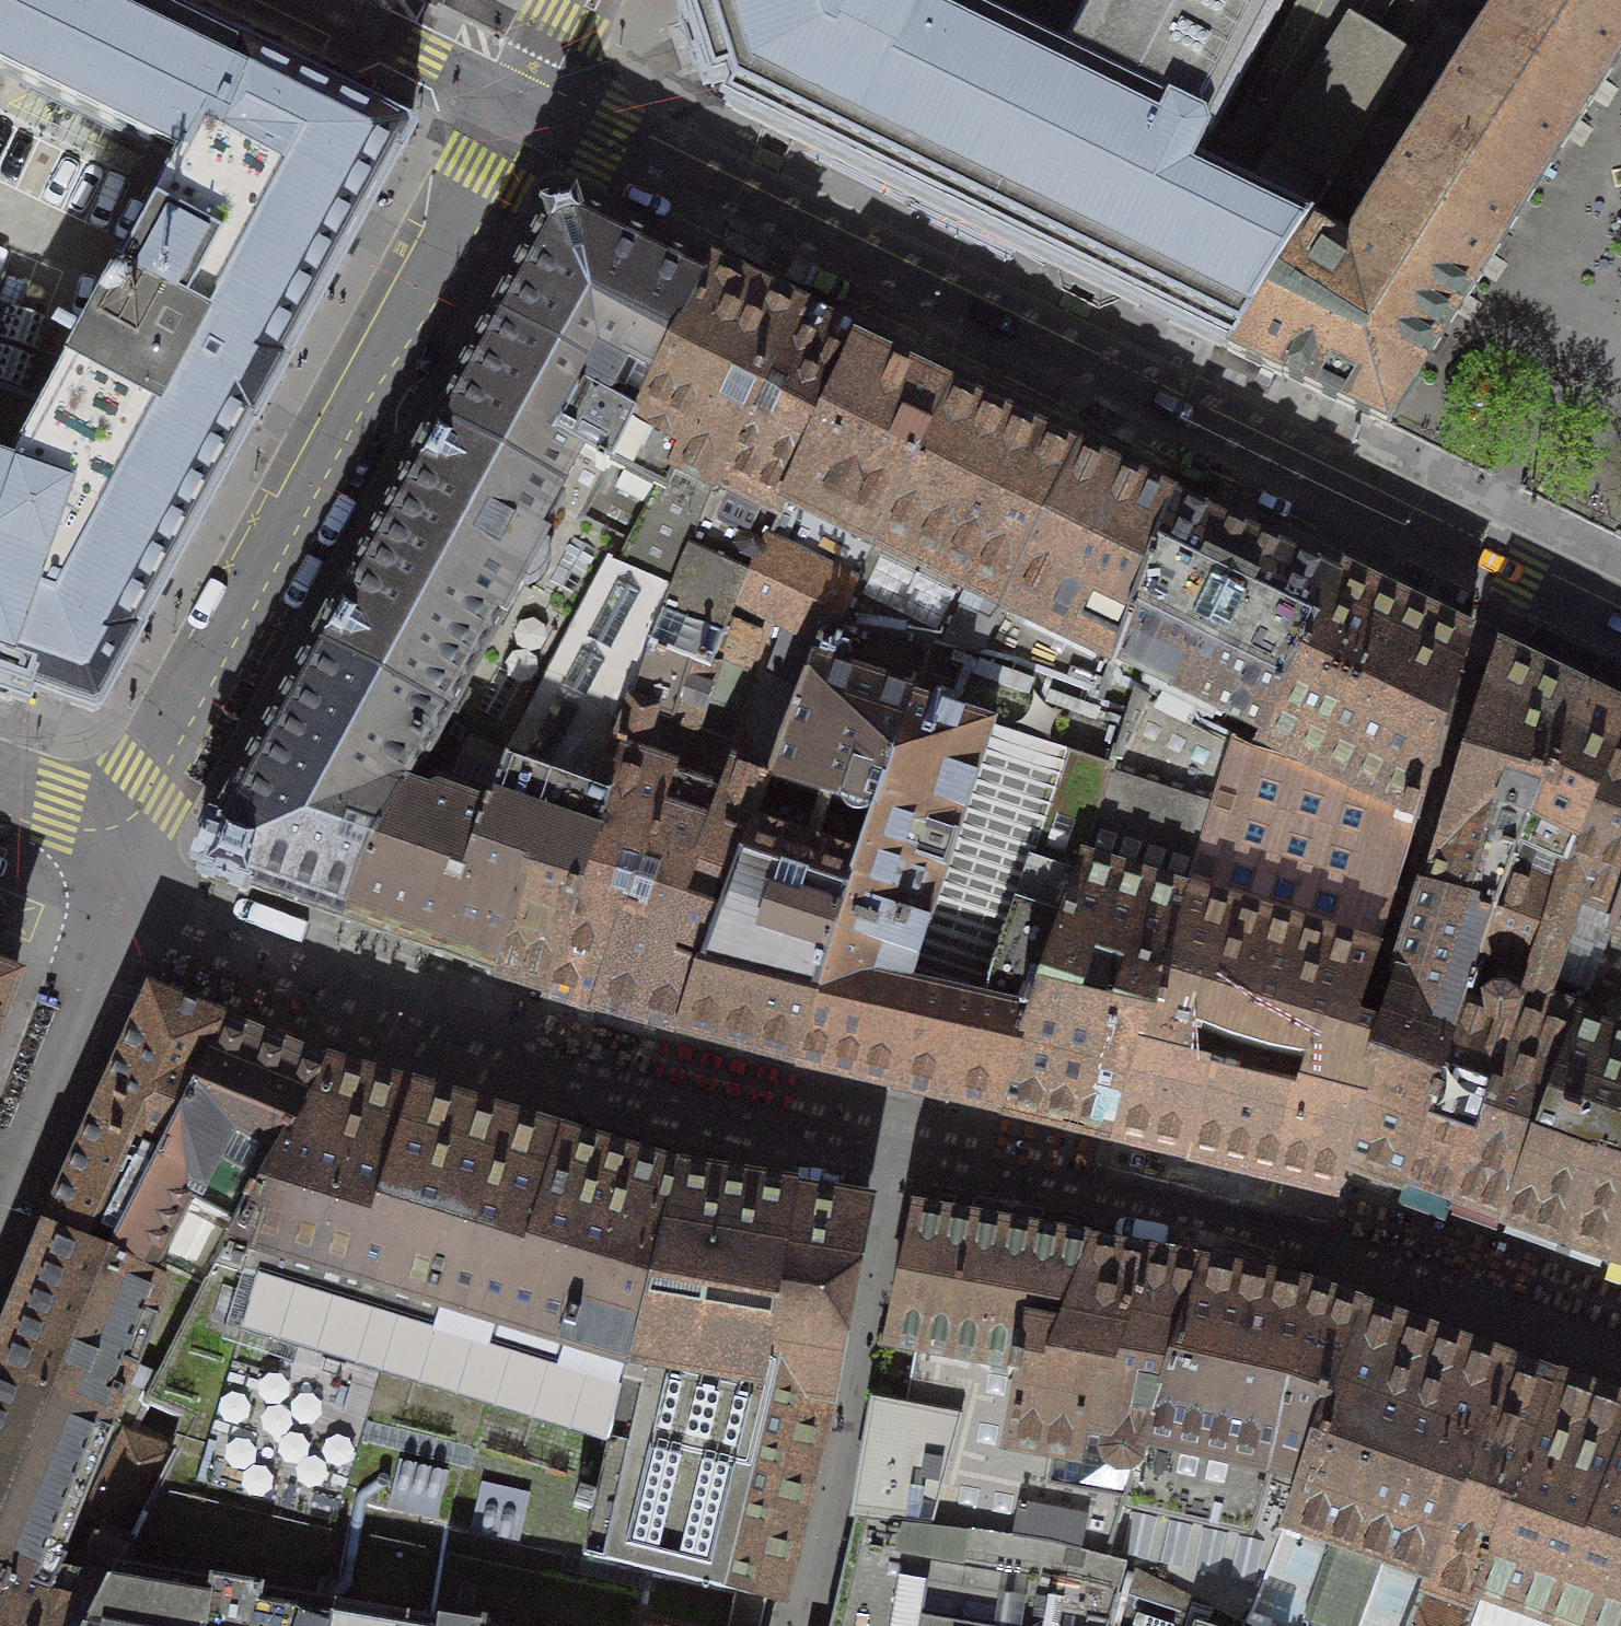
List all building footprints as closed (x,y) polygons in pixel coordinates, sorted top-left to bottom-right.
[(241,52),(240,55),(127,0),(0,0),(0,72),(28,86),(26,90),(35,94),(36,90),(66,105),(65,108),(73,112),(75,109),(104,123),(103,127),(111,131),(113,127),(142,141),(141,145),(149,149),(151,145),(180,160),(178,164),(181,165),(173,179),(176,181),(164,204),(160,202),(153,215),(157,217),(144,240),(141,238),(118,279),(116,278),(109,292),(110,292),(107,297),(109,298),(99,317),(97,316),(95,320),(94,319),(86,334),(88,335),(48,409),(0,392),(0,694),(27,703),(32,690),(93,713),(94,712),(95,712),(95,711),(96,711),(97,711),(98,710),(99,711),(139,637),(137,636),(252,426),(254,427),(270,398),(286,369),(284,368),(399,157),(401,158),(411,140),(410,139),(410,138),(409,137),(409,136),(408,135),(408,134),(408,133),(241,52)] [(685,4),(677,6),(691,46),(703,86),(710,83),(712,88),(726,83),(730,94),(725,104),(733,108),(732,110),(1220,347),(1221,345),(1228,348),(1305,224),(1203,174),(1193,170),(1207,143),(1209,141),(1285,0),(1098,0),(1064,64),(933,0),(931,1),(930,0),(684,0),(685,4)] [(1348,251),(1305,224),(1228,348),(1227,349),(1282,376),(1282,375),(1387,426),(1389,422),(1390,422),(1393,418),(1394,418),(1398,411),(1397,410),(1405,398),(1412,387),(1413,388),(1417,381),(1416,381),(1421,372),(1420,370),(1620,55),(1620,0),(1507,0),(1348,251)] [(1379,37),(1352,20),(1273,143),(1334,181),(1413,59),(1379,37)] [(646,405),(709,280),(558,206),(528,261),(495,321),(646,405)] [(716,489),(798,323),(754,302),(709,280),(646,405),(613,468),(611,467),(590,509),(585,520),(625,540),(632,544),(620,565),(673,592),(696,532),(716,489)] [(646,405),(495,321),(469,369),(438,425),(590,509),(611,467),(613,468),(646,405)] [(673,592),(650,650),(712,673),(734,609),(736,610),(767,545),(779,519),(778,519),(859,352),(829,338),(798,323),(716,489),(696,532),(673,592)] [(779,519),(767,545),(811,566),(857,588),(950,397),(904,374),(859,352),(778,519),(779,519)] [(981,654),(1077,458),(1013,427),(950,397),(857,588),(840,629),(893,638),(894,636),(933,641),(933,642),(981,654)] [(381,530),(316,649),(447,720),(501,623),(504,624),(523,587),(580,618),(611,561),(613,562),(625,540),(585,520),(590,509),(438,425),(381,530)] [(1124,482),(1077,458),(981,654),(1016,663),(1102,695),(1172,505),(1124,482)] [(1102,695),(1099,703),(1127,713),(1132,694),(1144,700),(1153,680),(1265,733),(1337,585),(1254,545),(1172,505),(1102,695)] [(840,629),(857,588),(811,566),(767,545),(736,610),(769,625),(780,631),(815,648),(823,626),(840,629)] [(425,803),(420,801),(405,795),(403,794),(359,872),(342,920),(439,952),(496,973),(547,989),(622,769),(612,766),(614,760),(620,738),(622,738),(650,650),(673,592),(620,565),(613,562),(611,561),(580,618),(510,752),(469,731),(436,791),(427,795),(425,803)] [(1278,737),(1427,785),(1467,649),(1402,617),(1337,585),(1265,733),(1278,737)] [(469,731),(510,752),(580,618),(523,587),(504,624),(501,623),(447,720),(458,725),(469,731)] [(734,609),(712,673),(650,650),(622,738),(620,738),(614,760),(674,781),(692,730),(694,731),(696,725),(698,718),(722,727),(723,723),(725,724),(726,724),(728,724),(729,723),(730,723),(731,722),(732,722),(733,721),(734,720),(734,719),(735,718),(747,682),(749,683),(769,625),(736,610),(734,609)] [(823,626),(815,648),(783,736),(785,736),(680,1027),(730,1040),(798,1059),(831,952),(881,796),(883,797),(933,642),(933,641),(894,636),(893,638),(840,629),(823,626)] [(783,736),(815,648),(780,631),(747,723),(746,727),(746,730),(746,733),(747,736),(748,738),(750,741),(752,742),(754,744),(757,745),(745,780),(729,774),(721,797),(674,781),(595,1003),(635,1014),(680,1027),(785,736),(783,736)] [(1102,695),(1016,663),(981,654),(933,642),(883,797),(881,796),(831,952),(798,1059),(911,1084),(924,1087),(1003,1105),(1083,869),(1116,761),(1130,714),(1127,713),(1099,703),(1102,695)] [(1426,892),(1494,915),(1512,870),(1578,703),(1498,664),(1472,745),(1426,892)] [(1427,785),(1278,737),(1271,757),(1255,753),(1144,700),(1132,694),(1127,713),(1130,714),(1116,761),(1218,792),(1183,907),(1187,908),(1117,1133),(1216,1156),(1340,1186),(1348,1159),(1346,1158),(1368,1088),(1384,1035),(1381,1033),(1354,1025),(1366,987),(1427,785)] [(1620,733),(1620,725),(1601,715),(1578,703),(1512,870),(1560,887),(1620,733)] [(1560,887),(1520,1008),(1521,1009),(1573,1026),(1609,928),(1620,896),(1620,733),(1560,887)] [(595,1003),(674,781),(614,760),(612,766),(622,769),(547,989),(571,995),(595,1003)] [(1006,764),(993,760),(984,790),(983,789),(974,815),(975,816),(956,877),(954,876),(946,903),(947,903),(933,946),(932,946),(919,984),(921,985),(918,991),(950,998),(985,1006),(1002,954),(1004,947),(994,941),(1001,920),(1002,921),(1011,894),(1010,894),(1029,833),(1030,833),(1035,820),(1034,819),(1047,777),(1034,773),(1033,775),(1006,766),(1006,764)] [(1183,907),(1218,792),(1116,761),(1083,869),(1003,1105),(1055,1117),(1117,1133),(1187,908),(1183,907)] [(1455,1198),(1521,1009),(1520,1008),(1560,887),(1512,870),(1494,915),(1406,1180),(1430,1189),(1455,1198)] [(1348,1159),(1406,1180),(1494,915),(1426,892),(1398,979),(1381,1033),(1384,1035),(1368,1088),(1346,1158),(1348,1159)] [(1609,928),(1620,932),(1620,896),(1609,928)] [(1611,1254),(1620,1226),(1620,932),(1609,928),(1573,1026),(1531,1139),(1532,1139),(1503,1216),(1557,1235),(1611,1254)] [(16,983),(0,977),(0,1024),(16,983)] [(108,1257),(109,1255),(212,1052),(222,1033),(188,1020),(155,1006),(146,1025),(112,1102),(54,1233),(108,1257)] [(1573,1026),(1521,1009),(1455,1198),(1491,1211),(1503,1216),(1532,1139),(1531,1139),(1573,1026)] [(274,1053),(222,1033),(212,1052),(109,1255),(147,1273),(154,1259),(207,1283),(208,1284),(314,1094),(326,1074),(274,1053)] [(675,1182),(500,1128),(326,1074),(314,1094),(208,1284),(207,1283),(146,1402),(184,1420),(175,1453),(178,1454),(88,1625),(331,1625),(352,1504),(494,1540),(584,1561),(592,1527),(589,1527),(591,1517),(593,1517),(599,1493),(596,1492),(617,1399),(619,1399),(625,1376),(628,1377),(670,1202),(675,1182)] [(628,1377),(625,1376),(619,1399),(617,1399),(596,1492),(599,1493),(593,1517),(591,1517),(589,1527),(592,1527),(584,1561),(774,1606),(825,1395),(826,1395),(857,1233),(861,1212),(768,1197),(675,1182),(670,1202),(628,1377)] [(867,1456),(855,1520),(970,1533),(971,1531),(1052,1545),(1107,1559),(1139,1456),(1195,1297),(1202,1277),(1138,1263),(1122,1260),(1069,1250),(989,1235),(913,1221),(909,1242),(888,1337),(875,1410),(867,1456)] [(1611,1254),(1620,1257),(1620,1226),(1611,1254)] [(0,1365),(0,1379),(131,1433),(146,1402),(207,1283),(154,1259),(147,1273),(109,1255),(108,1257),(54,1233),(30,1291),(0,1365)] [(1139,1456),(1107,1559),(1127,1565),(1127,1566),(1211,1607),(1248,1624),(1283,1534),(1351,1339),(1359,1319),(1308,1300),(1253,1288),(1202,1277),(1195,1297),(1139,1456)] [(1507,1373),(1385,1328),(1359,1319),(1351,1339),(1283,1534),(1248,1624),(1251,1625),(1411,1625),(1435,1564),(1499,1395),(1507,1373)] [(1472,1606),(1485,1568),(1544,1412),(1553,1390),(1529,1381),(1507,1373),(1499,1395),(1435,1564),(1411,1625),(1464,1625),(1472,1606)] [(0,1379),(0,1573),(8,1575),(54,1587),(64,1562),(129,1436),(131,1433),(0,1379)] [(1553,1390),(1544,1412),(1485,1568),(1472,1606),(1464,1625),(1620,1625),(1620,1415),(1553,1390)] [(129,1436),(64,1562),(54,1587),(34,1625),(88,1625),(178,1454),(175,1453),(129,1436)] [(352,1504),(331,1625),(479,1625),(494,1540),(352,1504)] [(1127,1566),(1127,1565),(1107,1559),(1052,1545),(971,1531),(970,1533),(855,1520),(830,1625),(1110,1625),(1127,1566)] [(774,1606),(584,1561),(494,1540),(479,1625),(769,1625),(774,1606)] [(1211,1607),(1127,1566),(1110,1625),(1203,1625),(1211,1607)] [(8,1575),(0,1592),(0,1625),(34,1625),(54,1587),(8,1575)]
